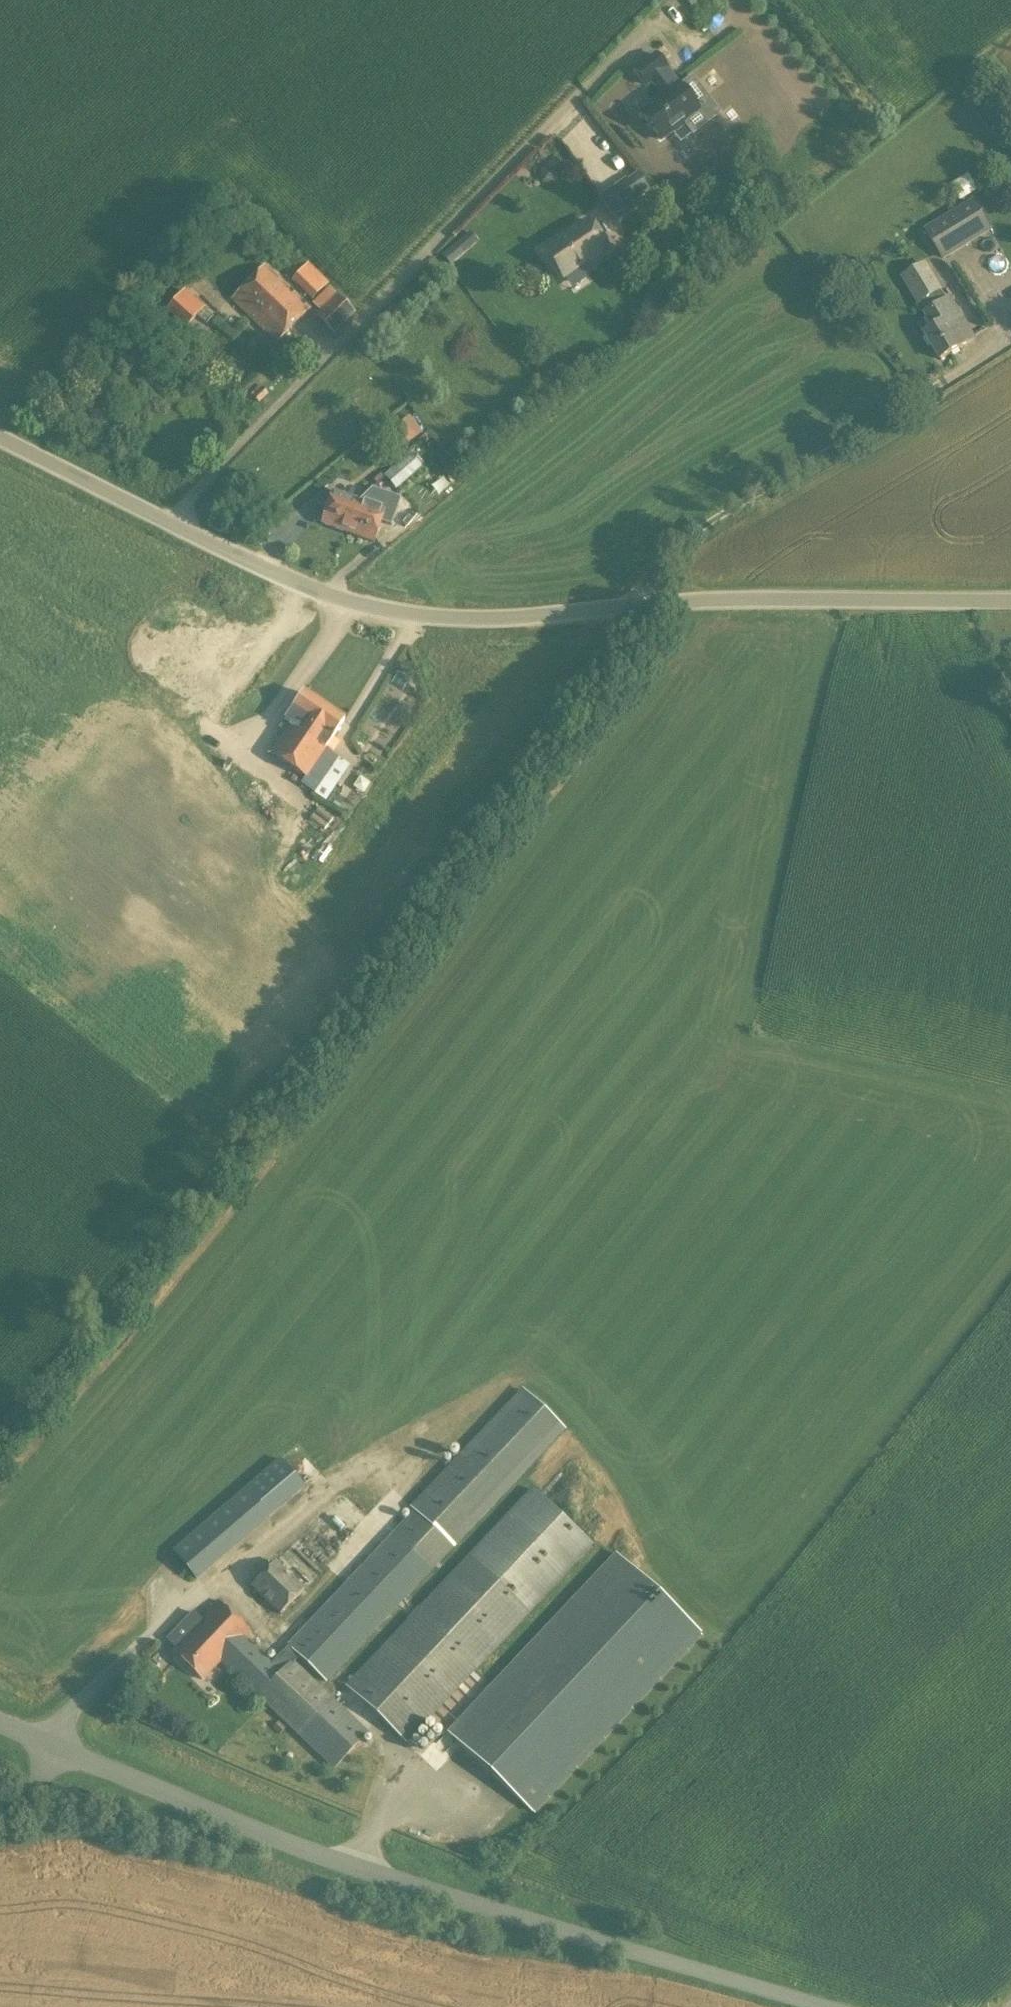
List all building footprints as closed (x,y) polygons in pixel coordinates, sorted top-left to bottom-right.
[(635,71),(646,86),(656,78),(668,94),(640,115),(660,140),(672,131),(674,134),(684,126),(682,123),(698,111),(678,86),(677,87),(665,71),(666,70),(655,55),(635,71)] [(598,197),(612,218),(650,192),(637,173),(628,179),(627,177),(598,197)] [(950,184),(960,201),(975,193),(978,190),(968,173),(950,184)] [(924,233),(941,261),(990,230),(973,203),(924,233)] [(569,234),(570,236),(546,253),(563,278),(587,261),(589,262),(607,250),(587,221),(569,234)] [(473,229),(445,254),(456,266),(484,241),(473,229)] [(974,338),(949,297),(946,299),(941,292),(942,291),(926,262),(901,277),(918,306),(920,305),(924,312),(923,313),(932,327),(924,333),(941,360),(961,347),(960,346),(974,338)] [(307,264),(291,281),(311,301),(328,283),(307,264)] [(285,286),(265,266),(231,300),(276,344),(309,309),(285,286)] [(185,329),(204,308),(184,290),(165,311),(185,329)] [(333,336),(355,314),(335,294),(315,316),(333,336)] [(395,429),(407,444),(422,433),(410,418),(395,429)] [(396,490),(421,468),(410,454),(383,477),(396,490)] [(332,491),(320,524),(344,532),(355,500),(332,491)] [(373,543),(385,510),(355,500),(344,532),(373,543)] [(285,732),(270,753),(305,777),(300,785),(310,791),(323,801),(348,766),(324,749),(344,721),(302,693),(279,728),(285,732)] [(173,1653),(202,1681),(222,1661),(234,1672),(264,1702),(334,1769),(360,1742),(367,1735),(293,1664),(299,1657),(325,1682),(563,1430),(521,1391),(412,1507),(411,1508),(415,1512),(270,1666),(244,1641),(251,1634),(217,1602),(200,1620),(193,1613),(167,1640),(176,1649),(173,1653)] [(278,1459),(243,1489),(269,1520),(305,1489),(278,1459)] [(535,1483),(351,1685),(415,1742),(598,1541),(535,1483)] [(198,1580),(269,1520),(243,1489),(173,1551),(198,1580)] [(621,1548),(452,1730),(541,1811),(709,1629),(621,1548)] [(255,1586),(285,1616),(316,1586),(286,1556),(255,1586)]
